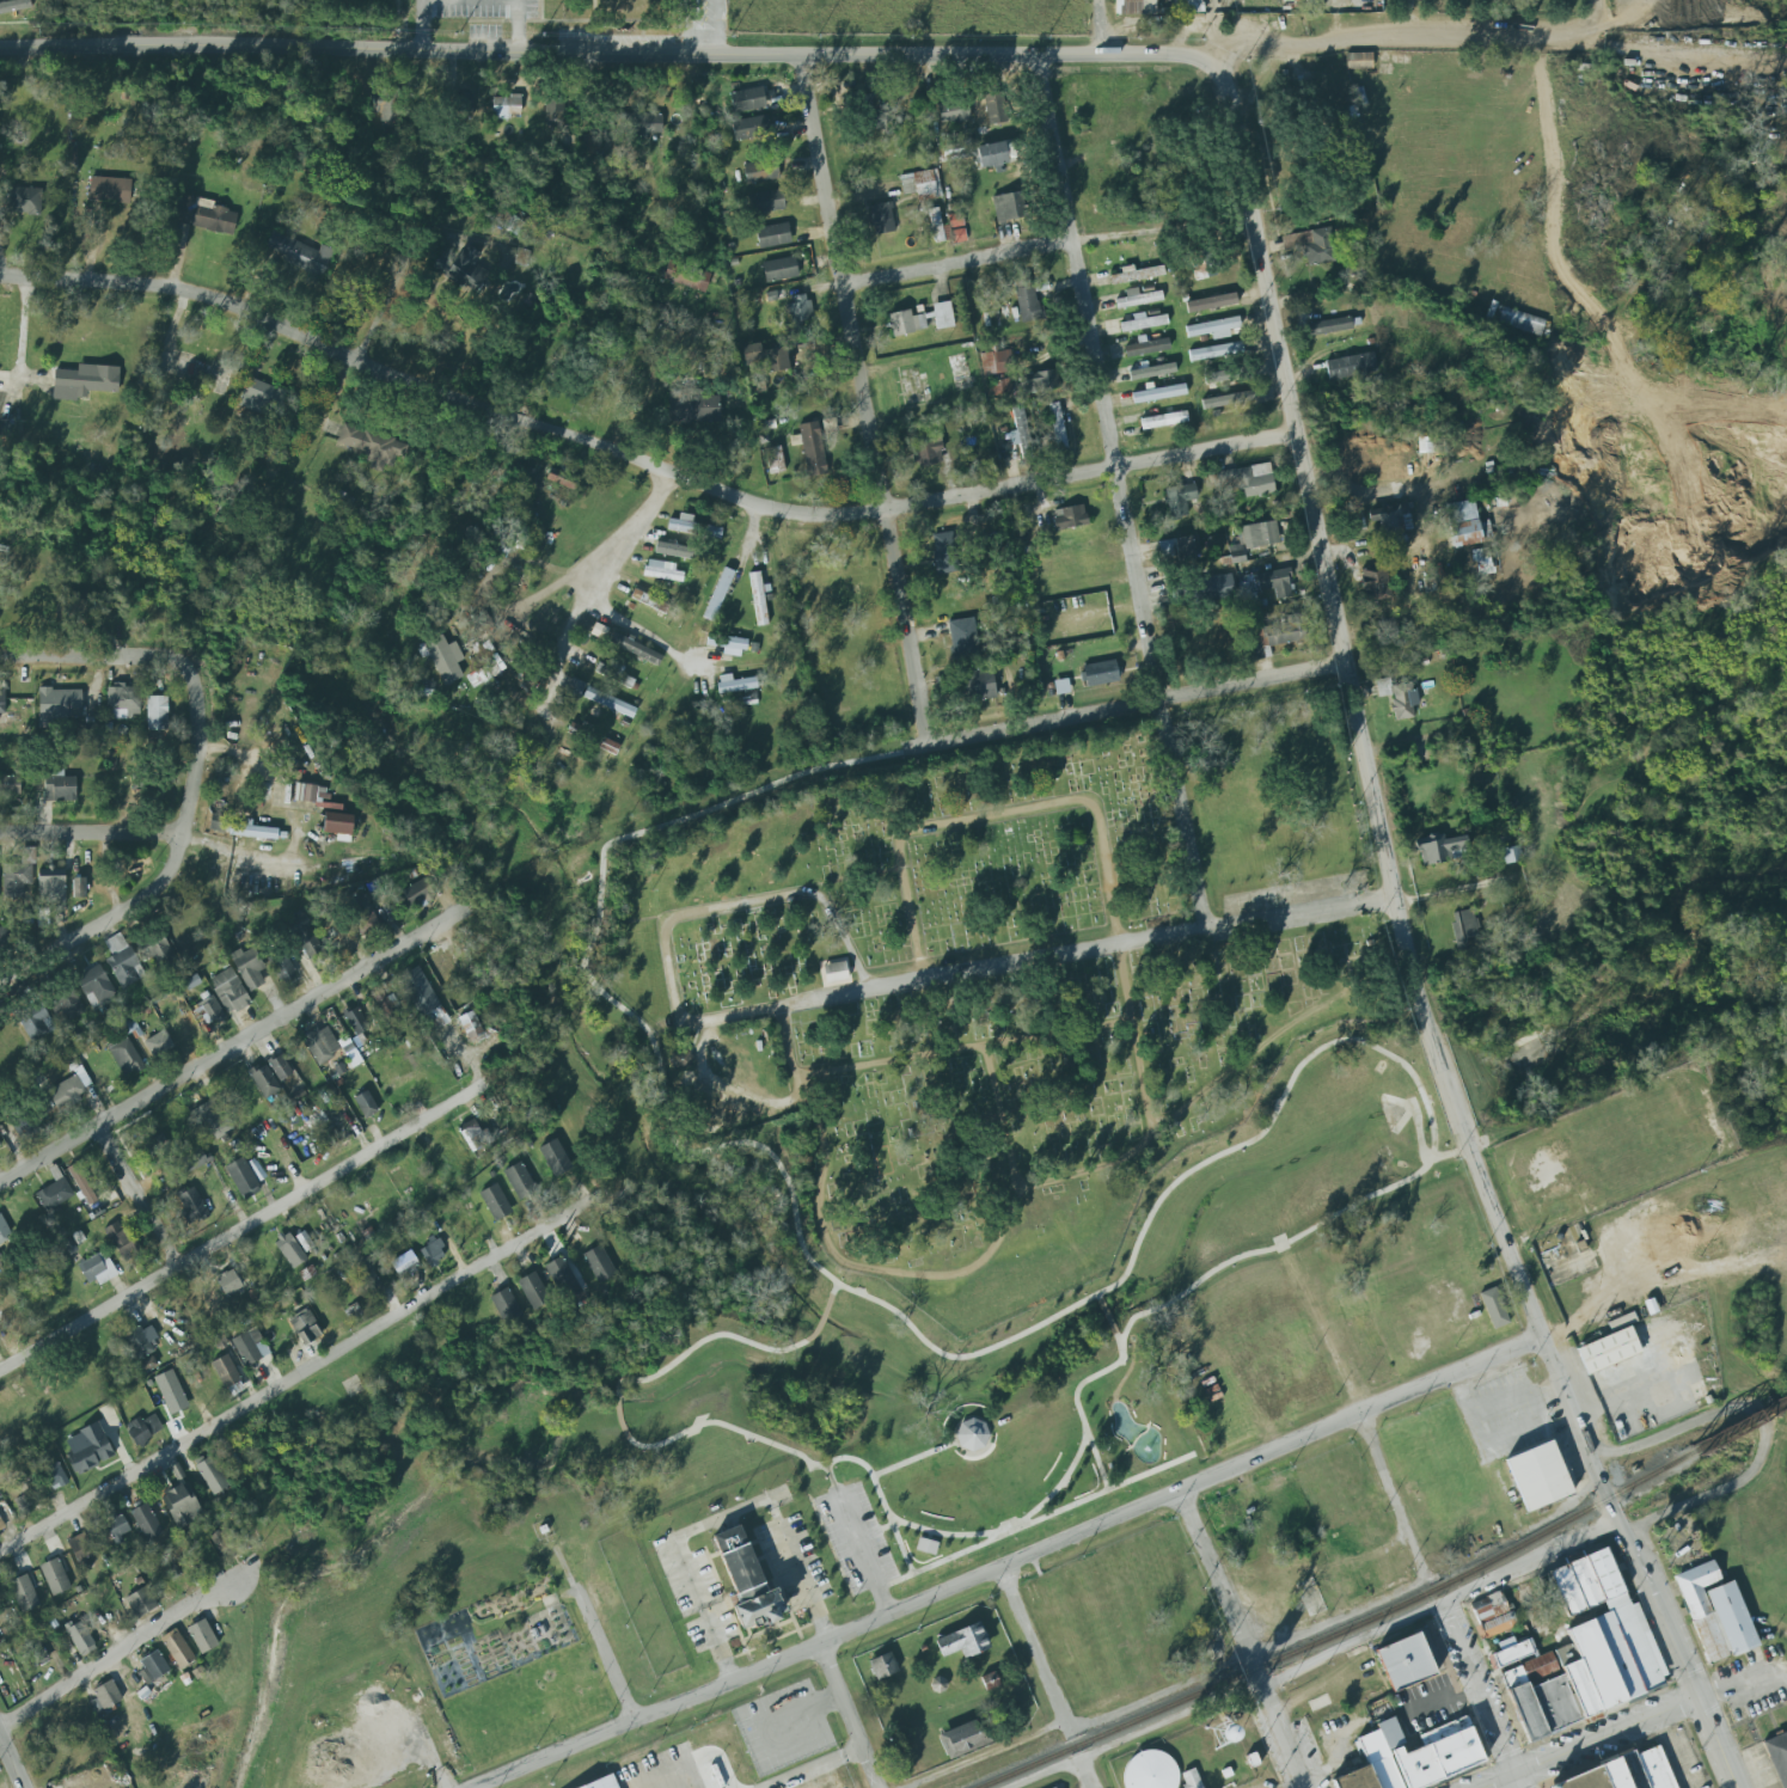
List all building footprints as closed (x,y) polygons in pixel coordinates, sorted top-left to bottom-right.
[(0,2),(11,0),(27,0),(29,8),(0,14),(0,2)] [(1115,15),(1155,16),(1155,0),(1115,0),(1115,15)] [(1202,13),(1202,0),(1184,0),(1185,13),(1202,13)] [(1372,53),(1346,53),(1346,70),(1372,69),(1372,53)] [(730,92),(763,85),(766,105),(734,112),(730,92)] [(380,127),(402,127),(401,89),(381,90),(381,98),(373,98),(373,112),(380,112),(380,127)] [(983,94),(989,124),(1006,121),(1000,91),(983,94)] [(492,96),(492,117),(520,117),(521,96),(492,96)] [(971,98),(975,115),(985,112),(981,96),(971,98)] [(546,99),(545,125),(563,125),(564,100),(546,99)] [(937,106),(941,125),(970,118),(966,99),(937,106)] [(662,133),(661,113),(616,113),(616,142),(646,142),(646,133),(662,133)] [(731,122),(735,141),(771,134),(768,115),(731,122)] [(581,134),(580,153),(599,154),(600,135),(581,134)] [(975,148),(981,170),(1009,163),(1003,141),(975,148)] [(779,179),(776,160),(743,165),(746,184),(779,179)] [(902,196),(939,194),(938,172),(901,173),(902,196)] [(130,179),(90,178),(89,202),(130,203),(130,179)] [(41,189),(9,188),(9,214),(40,215),(41,189)] [(753,215),(784,210),(781,189),(750,194),(753,215)] [(991,197),(1017,191),(1023,216),(996,222),(991,197)] [(173,221),(179,198),(180,200),(182,195),(196,198),(195,206),(212,209),(212,206),(228,209),(227,210),(237,213),(232,235),(206,229),(206,228),(173,221)] [(869,205),(871,235),(894,233),(892,203),(869,205)] [(929,209),(934,243),(952,241),(952,244),(967,242),(963,213),(947,216),(949,225),(941,226),(938,208),(929,209)] [(756,227),(758,248),(791,244),(789,224),(756,227)] [(1334,262),(1330,228),(1282,235),(1284,249),(1304,247),(1306,265),(1334,262)] [(322,276),(335,249),(322,243),(318,251),(274,231),(265,246),(286,255),(283,259),(322,276)] [(466,241),(481,251),(473,262),(488,273),(473,294),(445,274),(466,241)] [(763,262),(766,282),(800,275),(795,255),(763,262)] [(705,292),(710,274),(668,261),(663,280),(705,292)] [(1114,283),(1164,277),(1163,266),(1133,270),(1133,266),(1120,267),(1120,274),(1113,275),(1114,283)] [(1013,280),(1014,289),(1033,285),(1032,276),(1013,280)] [(1040,320),(1034,286),(1015,289),(1020,323),(1040,320)] [(1138,294),(1138,288),(1124,289),(1125,298),(1115,299),(1116,307),(1163,302),(1161,292),(1138,294)] [(810,299),(814,318),(802,320),(803,329),(794,331),(790,316),(788,317),(787,305),(789,305),(789,304),(794,302),(792,295),(806,293),(807,300),(810,299)] [(1237,307),(1236,295),(1185,300),(1186,312),(1237,307)] [(933,304),(935,329),(953,327),(951,302),(933,304)] [(1540,337),(1545,320),(1502,307),(1497,323),(1540,337)] [(927,330),(925,314),(911,316),(910,310),(888,313),(892,336),(927,330)] [(1120,331),(1167,326),(1166,315),(1145,318),(1144,313),(1132,314),(1133,321),(1119,323),(1120,331)] [(1211,333),(1212,340),(1230,337),(1229,330),(1241,327),(1238,316),(1185,327),(1187,338),(1211,333)] [(1308,323),(1310,336),(1352,329),(1350,316),(1308,323)] [(1169,352),(1168,340),(1123,345),(1125,356),(1169,352)] [(761,350),(785,345),(789,367),(766,372),(764,357),(758,359),(759,362),(746,365),(741,345),(760,342),(761,350)] [(1243,355),(1242,343),(1189,349),(1190,360),(1243,355)] [(1015,370),(1010,348),(979,355),(984,377),(1015,370)] [(1329,381),(1377,371),(1373,352),(1325,361),(1329,381)] [(1130,372),(1131,380),(1171,373),(1169,363),(1164,365),(1163,357),(1155,359),(1156,366),(1145,368),(1144,361),(1134,363),(1136,371),(1130,372)] [(78,363),(78,369),(54,367),(51,398),(73,399),(73,396),(86,397),(87,390),(118,392),(120,366),(78,363)] [(1020,374),(1022,392),(1059,390),(1058,371),(1020,374)] [(239,407),(258,412),(260,406),(281,412),(287,390),(246,379),(239,407)] [(989,385),(991,396),(1011,392),(1009,381),(989,385)] [(1131,393),(1133,405),(1186,395),(1184,383),(1131,393)] [(719,396),(702,396),(701,389),(667,389),(667,423),(719,422),(719,396)] [(1256,400),(1254,390),(1200,401),(1202,411),(1256,400)] [(1054,449),(1065,448),(1060,402),(1050,403),(1054,449)] [(1010,405),(1016,429),(1008,431),(1011,445),(1018,443),(1022,459),(1033,457),(1022,403),(1010,405)] [(1188,424),(1187,413),(1139,417),(1141,429),(1188,424)] [(826,474),(818,421),(799,424),(808,477),(826,474)] [(336,446),(370,454),(367,469),(381,472),(383,465),(393,467),(395,457),(404,459),(409,441),(341,424),(336,446)] [(944,463),(940,437),(914,440),(918,467),(944,463)] [(764,449),(769,474),(785,471),(780,446),(764,449)] [(1244,498),(1275,492),(1269,462),(1216,473),(1220,492),(1242,488),(1244,498)] [(545,482),(575,489),(578,475),(548,468),(545,482)] [(1169,519),(1188,516),(1186,501),(1197,500),(1195,484),(1165,488),(1169,519)] [(1454,549),(1482,542),(1472,499),(1444,506),(1454,549)] [(1380,535),(1412,530),(1407,503),(1367,510),(1369,522),(1378,521),(1380,535)] [(1056,531),(1087,524),(1083,504),(1052,511),(1056,531)] [(668,519),(666,529),(720,540),(722,529),(692,523),(694,516),(679,513),(678,520),(668,519)] [(1242,526),(1247,549),(1280,541),(1275,520),(1242,526)] [(1483,541),(1492,538),(1488,520),(1479,522),(1483,541)] [(937,574),(959,571),(953,531),(931,535),(937,574)] [(1195,558),(1193,537),(1159,540),(1161,560),(1195,558)] [(654,553),(698,561),(700,550),(656,542),(654,553)] [(1473,550),(1475,575),(1492,574),(1490,548),(1473,550)] [(683,572),(674,571),(675,563),(646,560),(644,577),(683,581),(683,572)] [(1363,600),(1389,599),(1387,566),(1361,567),(1363,600)] [(732,570),(721,567),(705,619),(716,622),(732,570)] [(1256,575),(1290,568),(1291,576),(1287,577),(1289,584),(1293,583),(1295,590),(1291,590),(1292,595),(1277,599),(1274,588),(1260,590),(1256,575)] [(750,573),(755,627),(766,626),(761,572),(750,573)] [(1173,583),(1176,606),(1234,599),(1232,577),(1173,583)] [(630,596),(635,587),(671,605),(667,614),(630,596)] [(1286,623),(1253,629),(1258,658),(1270,656),(1268,647),(1310,640),(1305,612),(1285,616),(1286,623)] [(948,621),(973,617),(980,655),(954,660),(948,621)] [(658,667),(663,656),(615,632),(610,643),(658,667)] [(464,659),(455,641),(447,645),(442,636),(424,645),(443,686),(463,677),(456,663),(464,659)] [(744,657),(745,638),(725,637),(724,656),(744,657)] [(468,659),(473,670),(465,674),(471,688),(505,672),(490,640),(473,649),(476,655),(468,659)] [(595,672),(626,687),(630,678),(620,673),(620,671),(600,661),(595,672)] [(1083,686),(1118,684),(1116,661),(1082,664),(1083,686)] [(995,698),(992,669),(960,674),(964,702),(995,698)] [(732,680),(731,674),(717,676),(719,693),(757,689),(755,678),(732,680)] [(1375,680),(1378,697),(1393,693),(1394,698),(1391,699),(1391,704),(1389,705),(1390,711),(1393,711),(1395,721),(1414,717),(1412,705),(1418,704),(1415,688),(1412,690),(1410,682),(1390,686),(1389,676),(1375,680)] [(566,690),(579,697),(585,684),(573,678),(566,690)] [(1070,693),(1068,679),(1053,681),(1055,695),(1070,693)] [(81,690),(53,691),(51,686),(38,687),(39,718),(67,718),(67,709),(81,708),(81,690)] [(108,687),(106,709),(127,710),(127,714),(140,714),(140,687),(108,687)] [(636,707),(586,687),(582,698),(632,718),(636,707)] [(167,696),(147,696),(147,730),(169,730),(167,696)] [(615,756),(620,745),(601,736),(595,747),(615,756)] [(77,800),(77,776),(65,776),(65,766),(49,766),(49,777),(45,777),(45,791),(43,791),(43,801),(77,800)] [(0,776),(0,796),(21,795),(20,776),(0,776)] [(313,807),(341,810),(341,805),(327,803),(329,787),(296,784),(294,801),(314,803),(313,807)] [(352,815),(324,814),(323,833),(337,834),(336,841),(351,842),(352,815)] [(277,839),(278,828),(249,827),(249,825),(227,824),(226,836),(277,839)] [(1469,856),(1465,835),(1444,840),(1443,834),(1416,839),(1421,866),(1469,856)] [(1504,864),(1522,860),(1518,845),(1500,849),(1504,864)] [(3,898),(24,898),(23,885),(33,885),(33,847),(21,847),(21,863),(3,864),(3,898)] [(65,904),(65,869),(38,869),(38,904),(65,904)] [(86,878),(73,878),(73,899),(86,899),(86,878)] [(435,896),(426,878),(402,890),(411,908),(435,896)] [(349,916),(358,938),(380,929),(371,907),(349,916)] [(1477,936),(1475,909),(1452,912),(1456,951),(1468,950),(1466,937),(1477,936)] [(329,957),(306,923),(291,932),(314,967),(329,957)] [(13,948),(6,927),(0,928),(0,952),(13,948)] [(122,990),(145,976),(121,932),(103,942),(112,956),(105,960),(122,990)] [(142,945),(148,958),(154,956),(159,966),(174,958),(163,935),(142,945)] [(265,968),(254,947),(242,953),(240,949),(229,955),(248,992),(265,984),(259,971),(265,968)] [(296,979),(288,956),(272,962),(280,984),(296,979)] [(826,984),(848,980),(845,961),(823,965),(826,984)] [(76,978),(92,1012),(117,1000),(101,966),(76,978)] [(228,1014),(213,990),(218,987),(212,979),(231,967),(250,999),(249,1000),(251,1003),(235,1012),(234,1009),(228,1014)] [(417,967),(441,1005),(421,1017),(399,978),(417,967)] [(390,1025),(401,1019),(394,1007),(395,1006),(384,987),(372,994),(390,1025)] [(67,1021),(85,1012),(73,988),(48,1000),(55,1016),(62,1012),(67,1021)] [(202,1030),(225,1018),(213,995),(190,1008),(202,1030)] [(16,1012),(38,998),(56,1028),(32,1042),(16,1012)] [(368,1031),(360,1006),(344,1012),(352,1037),(368,1031)] [(458,1017),(468,1042),(484,1036),(473,1011),(458,1017)] [(122,1036),(138,1031),(134,1015),(117,1019),(122,1036)] [(317,1064),(341,1052),(327,1025),(302,1037),(317,1064)] [(174,1046),(163,1030),(143,1042),(154,1059),(174,1046)] [(146,1068),(127,1036),(108,1047),(127,1078),(146,1068)] [(292,1075),(283,1055),(268,1061),(278,1082),(292,1075)] [(281,1090),(265,1062),(248,1072),(264,1100),(281,1090)] [(47,1091),(60,1113),(82,1100),(79,1095),(87,1090),(77,1074),(47,1091)] [(353,1098),(364,1119),(379,1111),(367,1090),(353,1098)] [(191,1110),(206,1142),(232,1130),(217,1098),(191,1110)] [(13,1125),(20,1141),(36,1134),(28,1118),(13,1125)] [(483,1132),(473,1118),(458,1128),(461,1133),(465,1132),(470,1140),(483,1132)] [(154,1137),(151,1128),(136,1133),(144,1159),(168,1151),(163,1134),(154,1137)] [(552,1177),(571,1170),(558,1139),(539,1147),(552,1177)] [(243,1157),(225,1167),(240,1195),(243,1194),(245,1199),(259,1192),(258,1187),(259,1186),(243,1157)] [(502,1172),(520,1161),(537,1188),(519,1199),(502,1172)] [(67,1168),(77,1163),(98,1200),(90,1206),(85,1198),(80,1201),(75,1194),(81,1190),(67,1168)] [(45,1213),(74,1195),(63,1177),(34,1194),(45,1213)] [(512,1213),(497,1183),(479,1193),(494,1222),(512,1213)] [(173,1194),(184,1188),(186,1190),(192,1187),(210,1216),(201,1221),(198,1218),(195,1220),(196,1221),(189,1226),(179,1211),(183,1208),(173,1194)] [(1,1211),(0,1212),(0,1242),(11,1237),(1,1211)] [(104,1229),(124,1263),(141,1253),(121,1219),(104,1229)] [(304,1253),(314,1247),(304,1231),(295,1236),(304,1253)] [(307,1260),(289,1232),(274,1242),(291,1269),(307,1260)] [(419,1249),(429,1267),(447,1257),(437,1238),(419,1249)] [(582,1254),(597,1284),(616,1274),(601,1244),(582,1254)] [(399,1279),(420,1267),(411,1250),(390,1263),(399,1279)] [(96,1279),(99,1285),(117,1277),(105,1251),(77,1264),(86,1284),(96,1279)] [(544,1266),(563,1300),(581,1291),(562,1256),(544,1266)] [(368,1296),(381,1292),(370,1258),(358,1262),(368,1296)] [(226,1297),(243,1287),(232,1268),(215,1279),(226,1297)] [(516,1281),(534,1270),(551,1300),(533,1310),(516,1281)] [(1477,1293),(1493,1329),(1510,1321),(1495,1286),(1477,1293)] [(523,1316),(507,1287),(489,1297),(505,1326),(523,1316)] [(322,1335),(307,1308),(288,1318),(303,1346),(322,1335)] [(1586,1374),(1642,1351),(1628,1315),(1608,1322),(1612,1333),(1575,1348),(1586,1374)] [(141,1330),(139,1327),(123,1335),(136,1360),(156,1350),(152,1342),(158,1339),(151,1325),(141,1330)] [(230,1340),(246,1330),(262,1358),(244,1367),(230,1340)] [(210,1363),(227,1354),(241,1380),(225,1389),(210,1363)] [(157,1366),(153,1357),(139,1363),(144,1372),(157,1366)] [(157,1376),(169,1413),(185,1408),(173,1370),(157,1376)] [(164,1430),(154,1414),(142,1421),(140,1417),(124,1426),(136,1446),(164,1430)] [(978,1416),(968,1416),(957,1421),(953,1435),(955,1447),(966,1452),(962,1458),(972,1461),(981,1459),(987,1456),(995,1445),(990,1443),(991,1432),(989,1425),(985,1420),(978,1416)] [(61,1440),(77,1474),(114,1457),(99,1423),(61,1440)] [(1505,1459),(1526,1513),(1574,1493),(1550,1439),(1505,1459)] [(194,1461),(202,1456),(204,1461),(212,1456),(230,1486),(213,1495),(195,1466),(196,1465),(194,1461)] [(69,1483),(58,1462),(44,1469),(55,1491),(69,1483)] [(163,1492),(178,1483),(170,1468),(177,1464),(188,1482),(186,1483),(204,1515),(178,1530),(161,1499),(165,1496),(163,1492)] [(19,1510),(30,1507),(27,1498),(38,1495),(34,1478),(19,1482),(23,1496),(15,1498),(19,1510)] [(130,1512),(147,1502),(165,1533),(148,1542),(130,1512)] [(121,1536),(131,1530),(122,1514),(103,1524),(116,1546),(124,1542),(121,1536)] [(714,1538),(735,1596),(739,1605),(730,1608),(739,1630),(758,1628),(775,1630),(788,1617),(778,1587),(764,1592),(760,1582),(740,1529),(714,1538)] [(94,1555),(87,1532),(68,1538),(79,1573),(90,1569),(86,1557),(94,1555)] [(918,1537),(914,1549),(934,1554),(937,1542),(918,1537)] [(1604,1548),(1549,1572),(1569,1615),(1626,1592),(1604,1548)] [(39,1566),(52,1596),(71,1589),(58,1558),(39,1566)] [(1712,1560),(1672,1576),(1708,1664),(1731,1654),(1732,1657),(1758,1645),(1732,1580),(1703,1592),(1701,1587),(1720,1580),(1712,1560)] [(19,1612),(39,1606),(29,1575),(9,1581),(19,1612)] [(158,1607),(147,1586),(125,1598),(136,1619),(158,1607)] [(1634,1602),(1666,1674),(1660,1677),(1661,1680),(1644,1688),(1605,1600),(1626,1592),(1630,1603),(1634,1602)] [(1608,1610),(1591,1617),(1624,1698),(1641,1692),(1608,1610)] [(1511,1612),(1480,1625),(1486,1639),(1517,1624),(1511,1612)] [(65,1626),(79,1658),(95,1650),(81,1619),(65,1626)] [(187,1628),(200,1654),(218,1645),(204,1619),(187,1628)] [(1590,1619),(1565,1630),(1578,1660),(1599,1710),(1624,1698),(1590,1619)] [(963,1658),(991,1648),(980,1621),(934,1639),(941,1657),(960,1649),(963,1658)] [(177,1670),(194,1661),(178,1628),(161,1636),(177,1670)] [(1376,1651),(1391,1691),(1434,1673),(1419,1633),(1376,1651)] [(50,1660),(37,1637),(19,1647),(32,1670),(50,1660)] [(1494,1654),(1529,1641),(1534,1654),(1499,1667),(1494,1654)] [(1576,1660),(1572,1645),(1554,1649),(1558,1665),(1576,1660)] [(1549,1649),(1499,1674),(1507,1688),(1525,1680),(1530,1684),(1557,1672),(1549,1649)] [(139,1661),(144,1669),(138,1673),(146,1685),(170,1671),(157,1650),(139,1661)] [(899,1671),(890,1652),(868,1661),(877,1681),(899,1671)] [(1560,1668),(1578,1660),(1599,1710),(1581,1717),(1562,1674),(1560,1668)] [(985,1691),(999,1687),(995,1672),(981,1676),(985,1691)] [(1562,1674),(1529,1689),(1547,1733),(1581,1717),(1562,1674)] [(92,1689),(96,1699),(90,1701),(95,1713),(122,1702),(113,1680),(92,1689)] [(1529,1689),(1525,1680),(1507,1688),(1504,1689),(1525,1741),(1547,1733),(1529,1689)] [(937,1733),(948,1759),(993,1740),(981,1714),(937,1733)] [(1377,1727),(1404,1787),(1381,1787),(1358,1735),(1377,1727)] [(1469,1727),(1427,1745),(1442,1778),(1483,1759),(1469,1727)] [(1782,1787),(1786,1787),(1786,1732),(1763,1743),(1782,1787)] [(1659,1743),(1548,1784),(1549,1787),(1676,1787),(1659,1743)] [(1179,1771),(1175,1762),(1168,1756),(1159,1751),(1151,1750),(1142,1751),(1133,1756),(1127,1763),(1124,1771),(1122,1781),(1124,1787),(1178,1787),(1180,1781),(1179,1771)] [(1330,1780),(1334,1787),(1378,1787),(1366,1763),(1330,1780)] [(1195,1769),(1180,1774),(1185,1787),(1202,1787),(1195,1769)] [(614,1772),(574,1787),(620,1787),(614,1772)]
